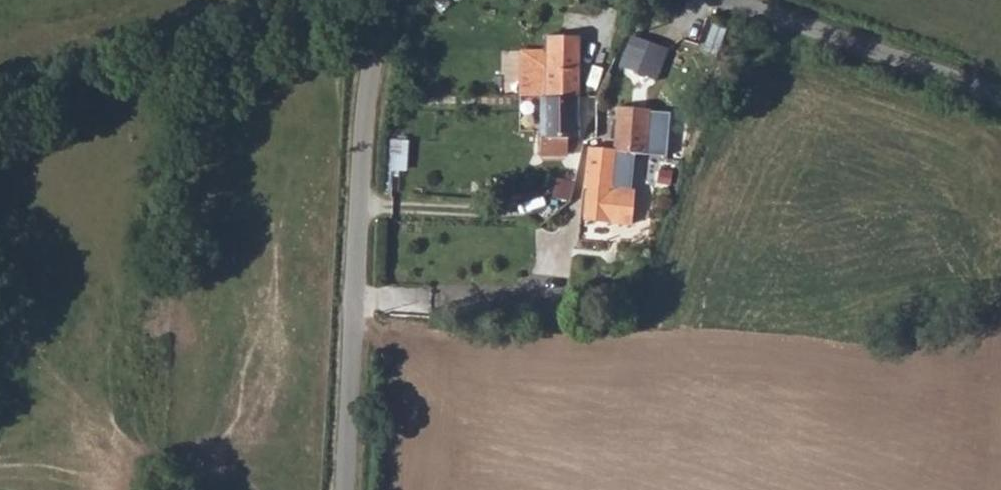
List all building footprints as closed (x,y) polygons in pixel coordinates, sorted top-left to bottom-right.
[(634,46),(620,76),(654,92),(668,62),(634,46)] [(544,95),(582,96),(582,51),(525,50),(524,94),(544,95)] [(582,96),(544,95),(544,155),(573,155),(573,138),(582,138),(583,130),(582,116),(582,96)] [(653,111),(619,107),(614,149),(592,147),(583,223),(584,238),(630,242),(645,229),(649,192),(631,190),(632,172),(634,152),(667,156),(671,116),(653,114),(653,111)] [(591,116),(582,116),(583,130),(591,130),(591,116)]
